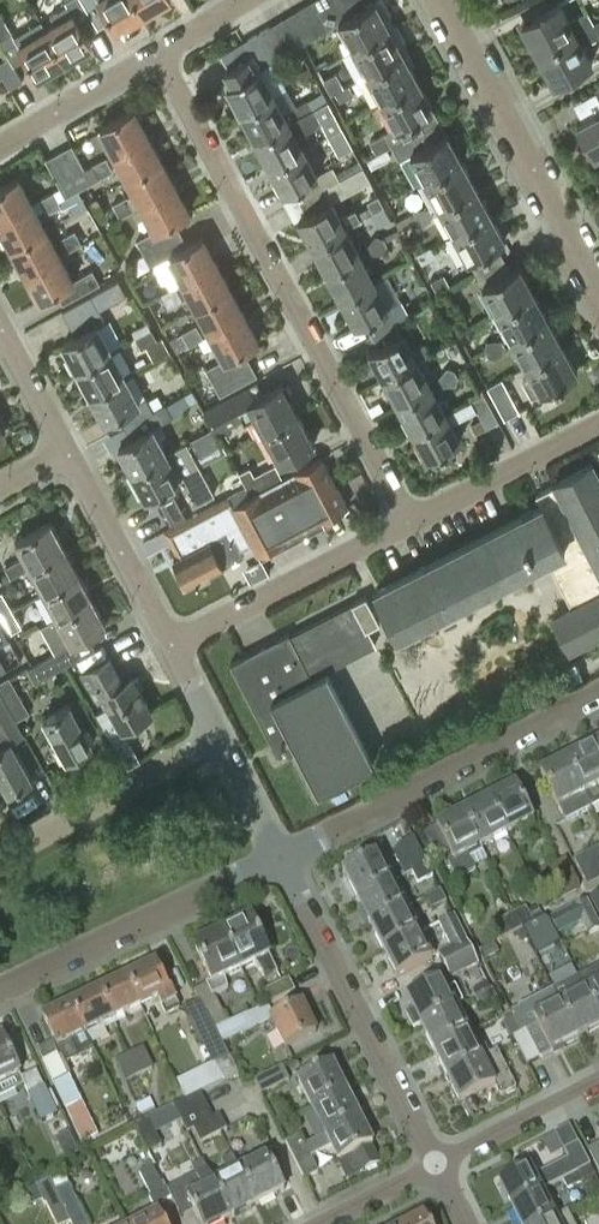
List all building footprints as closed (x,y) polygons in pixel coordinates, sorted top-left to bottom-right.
[(95,21),(108,13),(100,0),(82,0),(95,21)] [(108,13),(118,29),(144,14),(136,0),(100,0),(108,13)] [(144,14),(167,0),(136,0),(144,14)] [(301,7),(317,36),(331,28),(314,0),(313,0),(301,7)] [(331,28),(339,23),(339,22),(342,20),(333,6),(330,0),(314,0),(331,28)] [(333,6),(342,20),(367,6),(363,0),(344,0),(333,6)] [(342,20),(339,22),(339,23),(353,49),(397,25),(397,23),(394,25),(389,17),(392,15),(384,0),(378,0),(376,1),(367,6),(342,20)] [(538,53),(592,22),(585,9),(568,18),(559,2),(522,23),(538,53)] [(46,29),(65,60),(91,45),(67,4),(50,15),(55,23),(46,29)] [(317,36),(301,7),(289,13),(305,42),(317,36)] [(13,33),(0,12),(0,41),(13,33)] [(271,26),(287,53),(299,46),(284,19),(271,26)] [(592,22),(538,53),(554,81),(591,61),(582,45),(598,36),(598,19),(593,23),(592,22)] [(406,41),(397,25),(353,49),(368,75),(406,54),(400,44),(406,41)] [(271,26),(259,32),(275,60),(287,53),(271,26)] [(65,60),(46,29),(19,45),(37,76),(65,60)] [(259,32),(247,39),(256,53),(264,67),(275,60),(259,32)] [(256,53),(247,39),(222,53),(230,68),(256,53)] [(242,112),(274,95),(260,69),(264,67),(256,53),(230,68),(225,70),(232,83),(228,85),(242,112)] [(406,54),(368,75),(361,79),(358,80),(361,86),(363,89),(373,84),(382,101),(420,80),(406,54)] [(0,64),(0,78),(2,77),(10,89),(23,81),(9,58),(0,64)] [(420,80),(382,101),(396,126),(384,132),(384,133),(370,141),(377,153),(391,146),(392,147),(441,120),(420,80)] [(283,111),(274,95),(242,112),(257,139),(313,108),(309,99),(283,111)] [(328,100),(313,108),(257,139),(272,166),(303,149),(297,136),(323,123),(320,117),(333,110),(328,100)] [(114,153),(148,134),(135,108),(100,127),(114,153)] [(577,124),(595,158),(598,156),(598,112),(577,124)] [(448,133),(441,120),(392,147),(399,160),(411,153),(426,180),(463,160),(448,133)] [(162,161),(148,134),(114,153),(128,179),(162,161)] [(92,182),(85,168),(73,145),(47,159),(61,186),(66,196),(78,189),(92,182)] [(317,174),(303,149),(272,166),(286,193),(294,188),(300,201),(364,166),(360,159),(336,172),(333,165),(317,174)] [(106,156),(85,168),(92,182),(114,170),(106,156)] [(463,160),(426,180),(440,206),(478,186),(463,160)] [(162,161),(128,179),(141,205),(176,186),(162,161)] [(364,166),(300,201),(307,213),(299,218),(314,246),(347,228),(361,219),(355,208),(341,217),(332,202),(371,181),(364,166)] [(32,202),(19,178),(0,188),(0,222),(33,204),(32,202)] [(141,205),(142,206),(155,231),(138,240),(145,253),(182,233),(175,221),(190,212),(176,186),(141,205)] [(492,213),(478,186),(440,206),(455,233),(492,213)] [(74,204),(76,203),(84,199),(78,189),(66,196),(59,200),(61,205),(64,209),(74,204)] [(44,208),(46,212),(61,205),(59,200),(54,191),(39,198),(44,208)] [(135,210),(127,195),(113,203),(120,217),(135,210)] [(0,222),(0,224),(13,248),(47,229),(37,211),(44,208),(39,198),(32,202),(33,204),(0,222)] [(492,213),(455,233),(477,273),(504,258),(497,245),(507,239),(492,213)] [(347,228),(314,246),(328,272),(361,254),(347,228)] [(61,254),(47,229),(13,248),(27,273),(61,254)] [(74,229),(60,237),(68,251),(82,243),(74,229)] [(188,245),(182,233),(145,253),(152,267),(169,258),(182,282),(217,263),(204,237),(188,245)] [(368,250),(385,241),(383,237),(375,235),(365,246),(368,250)] [(386,244),(385,241),(368,250),(370,254),(384,252),(386,244)] [(61,254),(27,273),(41,299),(56,291),(64,305),(100,285),(92,271),(75,281),(61,254)] [(361,254),(328,272),(342,298),(375,280),(361,254)] [(504,258),(477,273),(499,312),(535,293),(520,265),(511,270),(504,258)] [(231,289),(217,263),(182,282),(196,308),(231,289)] [(118,280),(91,295),(98,308),(99,310),(126,294),(118,280)] [(375,280),(342,298),(357,325),(364,321),(371,333),(407,314),(408,313),(401,299),(389,306),(375,280)] [(176,285),(160,293),(168,307),(183,299),(176,285)] [(245,315),(231,289),(196,308),(210,333),(245,315)] [(550,319),(535,293),(499,312),(513,339),(550,319)] [(98,308),(91,295),(62,311),(69,324),(98,308)] [(99,310),(98,308),(69,324),(76,337),(64,344),(78,369),(113,351),(99,326),(106,322),(99,310)] [(407,314),(371,333),(378,347),(370,351),(384,377),(418,359),(429,354),(424,343),(412,348),(401,328),(412,323),(407,314)] [(203,337),(199,341),(204,349),(215,344),(224,360),(207,369),(221,394),(257,375),(243,349),(259,341),(245,315),(210,333),(210,334),(203,337)] [(136,338),(153,330),(146,319),(140,324),(131,330),(136,338)] [(550,319),(513,339),(528,365),(564,345),(550,319)] [(199,341),(203,337),(196,325),(169,338),(176,352),(199,341)] [(159,339),(153,330),(136,338),(143,349),(159,339)] [(489,352),(506,343),(503,339),(489,341),(487,349),(489,352)] [(508,347),(506,343),(489,352),(491,356),(499,358),(508,347)] [(579,372),(564,345),(528,365),(533,374),(542,390),(543,392),(579,372)] [(113,351),(78,369),(92,395),(127,376),(113,351)] [(418,359),(384,377),(399,404),(433,386),(418,359)] [(440,382),(457,373),(455,370),(448,367),(438,378),(440,382)] [(459,376),(457,373),(440,382),(443,387),(457,384),(459,376)] [(127,376),(92,395),(107,423),(119,416),(126,428),(178,400),(176,398),(154,410),(149,400),(142,404),(127,376)] [(487,386),(505,418),(519,410),(501,378),(487,386)] [(264,432),(298,413),(282,384),(257,398),(250,385),(205,410),(219,436),(229,430),(227,427),(243,418),(245,423),(256,417),(264,432)] [(447,413),(447,411),(433,386),(399,404),(414,431),(447,413)] [(487,428),(499,421),(484,393),(472,400),(477,410),(487,428)] [(178,400),(126,428),(132,440),(120,447),(134,472),(188,444),(187,442),(167,452),(154,427),(184,410),(178,400)] [(447,413),(414,431),(428,458),(462,439),(452,422),(477,410),(472,400),(459,406),(447,411),(447,413)] [(298,413),(264,432),(280,462),(315,443),(298,413)] [(188,444),(134,472),(148,498),(160,491),(167,503),(161,507),(168,520),(216,494),(188,444)] [(311,498),(336,484),(321,457),(296,471),(311,498)] [(261,488),(282,476),(275,463),(255,474),(251,466),(239,473),(251,493),(261,488)] [(375,589),(397,632),(547,556),(573,607),(553,618),(569,649),(598,633),(598,476),(592,463),(554,483),(556,485),(537,495),(541,504),(375,589)] [(248,494),(233,503),(248,532),(253,541),(250,543),(256,554),(347,506),(336,484),(311,498),(296,471),(283,478),(282,476),(261,488),(251,493),(251,494),(249,495),(248,494)] [(233,503),(248,494),(242,482),(227,489),(230,495),(229,495),(233,503)] [(248,532),(233,503),(229,495),(165,530),(178,556),(174,558),(187,584),(243,554),(235,539),(248,532)] [(30,565),(65,546),(51,521),(17,539),(25,555),(5,565),(11,577),(31,566),(30,565)] [(78,572),(65,546),(30,565),(31,566),(44,590),(78,572)] [(269,573),(262,560),(247,568),(246,573),(251,583),(269,573)] [(78,572),(44,590),(58,616),(92,597),(78,572)] [(12,608),(2,590),(0,591),(0,610),(2,613),(12,608)] [(365,629),(368,628),(380,622),(366,595),(351,602),(365,629)] [(92,597),(58,616),(40,625),(55,652),(28,667),(35,681),(96,649),(87,634),(106,624),(92,597)] [(365,629),(351,602),(289,635),(288,633),(232,662),(279,754),(296,745),(319,790),(374,763),(327,670),(376,645),(368,628),(365,629)] [(12,608),(2,613),(12,632),(22,626),(12,608)] [(10,638),(0,622),(0,644),(10,638)] [(110,657),(84,672),(92,686),(97,682),(110,705),(97,712),(109,734),(122,727),(123,728),(152,711),(132,676),(123,681),(110,657)] [(575,660),(561,668),(569,683),(583,675),(575,660)] [(17,721),(31,712),(9,675),(0,681),(0,691),(17,721)] [(0,691),(0,779),(8,793),(32,778),(11,742),(25,735),(16,721),(17,721),(0,691)] [(70,703),(43,718),(66,760),(93,745),(70,703)] [(569,765),(591,808),(598,804),(598,760),(595,752),(569,765)] [(591,808),(569,765),(542,779),(558,810),(564,822),(591,808)] [(491,805),(507,836),(533,823),(517,792),(491,805)] [(491,805),(465,818),(481,849),(507,836),(491,805)] [(465,818),(438,832),(451,855),(454,861),(448,864),(457,880),(476,871),(474,867),(487,860),(481,849),(465,818)] [(425,839),(437,862),(451,855),(438,832),(425,839)] [(414,871),(427,865),(413,838),(400,845),(414,871)] [(598,847),(573,860),(588,888),(598,883),(598,847)] [(357,900),(393,882),(380,856),(344,875),(357,900)] [(557,890),(545,895),(551,908),(577,895),(580,887),(565,860),(547,870),(557,890)] [(414,871),(411,872),(418,884),(433,876),(427,865),(414,871)] [(406,907),(393,882),(357,900),(370,926),(406,907)] [(441,891),(425,899),(431,911),(447,903),(441,891)] [(590,899),(598,917),(598,894),(590,899)] [(549,920),(556,935),(580,923),(587,937),(598,931),(598,923),(587,900),(549,920)] [(406,907),(370,926),(383,952),(419,934),(406,907)] [(526,908),(514,914),(523,930),(534,923),(543,919),(537,907),(528,912),(526,908)] [(523,930),(514,914),(487,928),(495,944),(522,930),(523,930)] [(444,967),(473,952),(454,916),(438,924),(450,948),(437,954),(444,967)] [(252,919),(224,933),(242,969),(254,963),(264,982),(279,974),(252,919)] [(534,923),(523,930),(522,930),(530,945),(542,939),(534,923)] [(242,969),(224,933),(195,947),(213,983),(195,991),(206,1016),(209,1015),(216,1031),(228,1025),(227,1024),(215,999),(229,991),(225,977),(242,969)] [(419,934),(383,952),(396,978),(432,960),(419,934)] [(480,967),(473,952),(444,967),(451,981),(480,967)] [(155,966),(127,979),(143,1010),(161,1002),(167,1016),(179,1010),(171,993),(169,994),(155,966)] [(579,977),(598,1017),(598,967),(579,977)] [(553,990),(579,1041),(598,1031),(598,1017),(579,977),(553,990)] [(127,979),(100,991),(115,1023),(143,1010),(127,979)] [(289,980),(265,992),(271,1005),(295,992),(289,980)] [(457,1008),(444,983),(407,1001),(413,1012),(407,1014),(413,1030),(420,1026),(457,1008)] [(492,990),(475,1000),(482,1012),(499,1003),(492,990)] [(579,1041),(553,990),(518,1008),(519,1010),(511,1014),(513,1018),(521,1033),(524,1032),(539,1059),(552,1052),(553,1054),(579,1041)] [(100,991),(73,1004),(88,1036),(115,1023),(100,991)] [(88,1036),(73,1004),(44,1017),(58,1046),(56,1047),(60,1058),(74,1052),(70,1044),(88,1036)] [(302,1004),(271,1018),(285,1048),(316,1033),(302,1004)] [(470,1034),(457,1008),(420,1026),(433,1053),(470,1034)] [(223,1044),(218,1037),(214,1039),(203,1013),(187,1019),(200,1048),(204,1046),(213,1066),(229,1059),(223,1044)] [(228,1025),(216,1031),(218,1037),(223,1044),(255,1030),(248,1014),(227,1024),(228,1025)] [(521,1033),(513,1018),(502,1024),(510,1040),(513,1038),(513,1037),(521,1033)] [(524,1032),(521,1033),(513,1037),(513,1038),(527,1065),(539,1059),(524,1032)] [(476,1046),(470,1034),(433,1053),(446,1078),(486,1057),(480,1044),(476,1046)] [(24,1087),(48,1134),(63,1127),(36,1072),(22,1079),(2,1038),(0,1039),(0,1099),(24,1087)] [(131,1055),(141,1076),(154,1070),(144,1049),(131,1055)] [(497,1052),(486,1057),(446,1078),(460,1105),(495,1086),(501,1097),(515,1090),(497,1052)] [(141,1076),(131,1055),(116,1062),(126,1084),(141,1076)] [(57,1057),(43,1065),(67,1113),(82,1105),(57,1057)] [(283,1067),(254,1081),(262,1096),(291,1081),(283,1067)] [(313,1111),(348,1093),(334,1067),(299,1084),(313,1111)] [(348,1093),(313,1111),(326,1136),(304,1147),(299,1136),(286,1143),(292,1155),(361,1120),(348,1093)] [(180,1121),(207,1107),(200,1094),(173,1108),(180,1121)] [(213,1119),(207,1107),(180,1121),(187,1134),(194,1131),(194,1132),(214,1120),(213,1119)] [(220,1115),(213,1119),(214,1120),(194,1132),(201,1145),(228,1130),(220,1115)] [(134,1128),(154,1167),(158,1165),(151,1153),(163,1146),(147,1118),(133,1126),(134,1128)] [(361,1120),(292,1155),(304,1181),(319,1174),(311,1158),(332,1148),(340,1164),(353,1157),(362,1174),(379,1165),(371,1148),(375,1146),(361,1120)] [(501,1178),(503,1182),(500,1184),(512,1207),(541,1192),(563,1181),(578,1173),(590,1167),(579,1144),(570,1126),(555,1134),(563,1151),(568,1160),(533,1177),(529,1169),(516,1176),(513,1172),(501,1178)] [(154,1167),(134,1128),(93,1150),(99,1162),(94,1165),(100,1176),(106,1173),(104,1170),(108,1168),(105,1162),(101,1164),(100,1161),(103,1160),(104,1162),(129,1149),(130,1151),(126,1153),(138,1175),(139,1174),(150,1196),(149,1197),(154,1208),(172,1198),(166,1188),(165,1189),(153,1168),(154,1167)] [(70,1132),(59,1137),(68,1156),(79,1150),(70,1132)] [(589,1153),(598,1172),(598,1171),(598,1148),(589,1153)] [(268,1159),(242,1172),(259,1206),(285,1192),(275,1173),(283,1169),(276,1155),(268,1159)] [(259,1206),(242,1172),(241,1172),(232,1156),(221,1162),(229,1178),(216,1185),(233,1219),(259,1206)] [(216,1185),(214,1186),(203,1162),(191,1168),(195,1176),(179,1184),(187,1200),(200,1223),(223,1223),(233,1219),(216,1185)] [(578,1173),(563,1181),(567,1190),(583,1182),(578,1173)] [(71,1223),(88,1223),(65,1176),(52,1181),(72,1223),(71,1223)] [(52,1181),(51,1182),(51,1180),(27,1192),(34,1205),(42,1201),(44,1207),(46,1206),(55,1223),(71,1223),(72,1223),(52,1181)] [(512,1207),(520,1223),(542,1223),(554,1218),(541,1192),(512,1207)] [(554,1218),(542,1223),(574,1223),(568,1211),(554,1218)] [(141,1223),(164,1223),(159,1214),(141,1223)]
